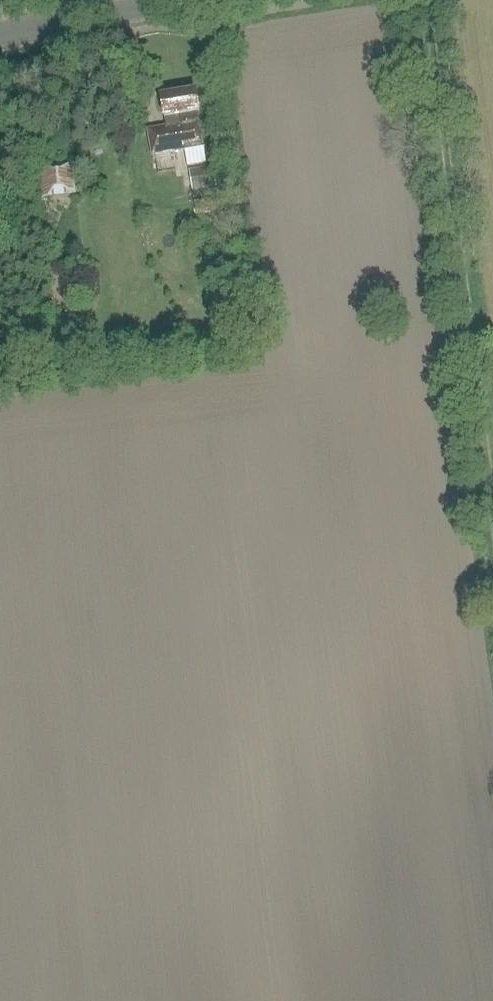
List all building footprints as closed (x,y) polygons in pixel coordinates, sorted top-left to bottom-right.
[(152,156),(185,151),(204,148),(195,92),(161,98),(165,128),(148,131),(152,156)] [(75,164),(38,167),(41,197),(77,194),(75,164)] [(210,166),(188,170),(192,192),(214,188),(210,166)]
